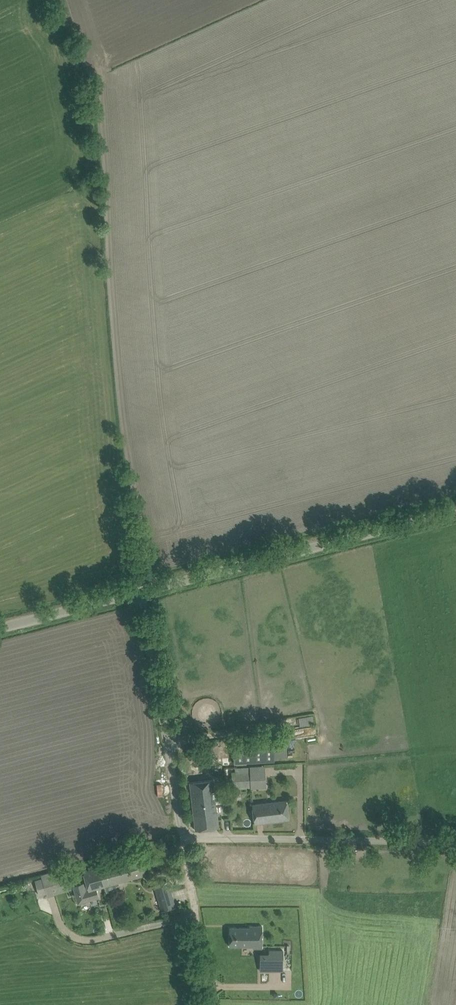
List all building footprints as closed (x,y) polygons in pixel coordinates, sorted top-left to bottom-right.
[(300,726),(314,725),(314,714),(299,715),(300,726)] [(232,763),(274,761),(273,756),(272,740),(272,739),(231,741),(232,763)] [(273,756),(287,756),(286,740),(272,740),(273,756)] [(229,745),(197,750),(199,763),(231,758),(229,745)] [(232,772),(233,789),(258,788),(257,779),(251,780),(250,771),(232,772)] [(190,782),(195,830),(218,828),(213,780),(209,780),(190,782)] [(252,804),(254,823),(289,819),(286,800),(252,804)] [(131,858),(99,867),(104,886),(137,877),(146,874),(141,855),(131,858)] [(84,883),(73,886),(78,904),(99,898),(96,889),(104,886),(99,867),(83,872),(88,890),(86,890),(84,883)] [(48,896),(67,890),(61,869),(41,875),(42,878),(47,893),(48,896)] [(42,878),(35,880),(40,895),(47,893),(42,878)] [(168,882),(159,885),(154,886),(162,911),(175,907),(169,886),(168,882)] [(229,928),(229,946),(253,946),(253,948),(262,948),(262,926),(249,926),(249,928),(229,928)] [(261,957),(261,970),(283,970),(283,958),(269,958),(269,957),(261,957)]
